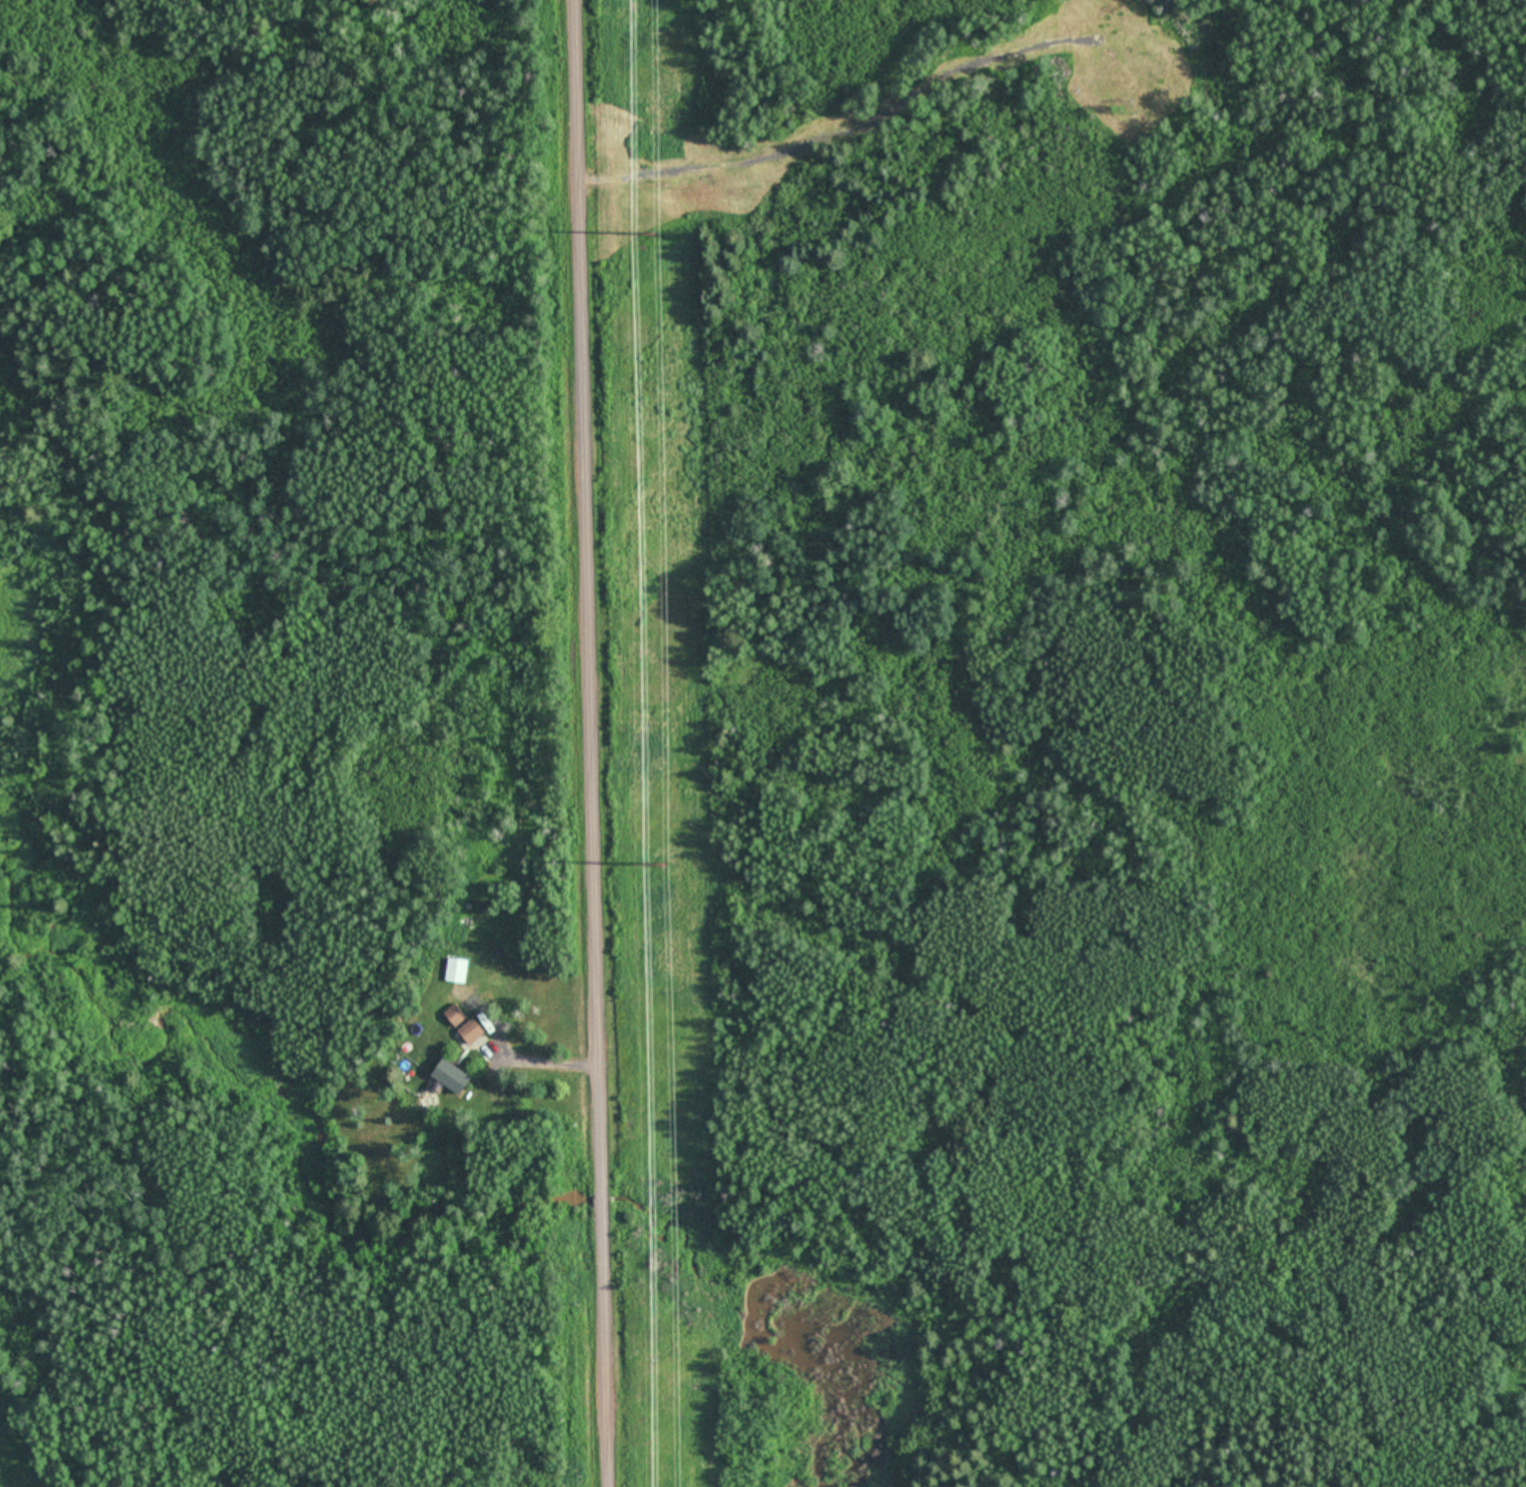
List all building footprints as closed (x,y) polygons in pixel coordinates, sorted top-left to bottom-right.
[(465,985),(468,960),(447,958),(445,983),(465,985)] [(443,1015),(456,1028),(467,1018),(454,1004),(443,1015)] [(485,1035),(474,1018),(456,1030),(467,1047),(485,1035)] [(431,1076),(459,1097),(471,1079),(443,1059),(431,1076)]
